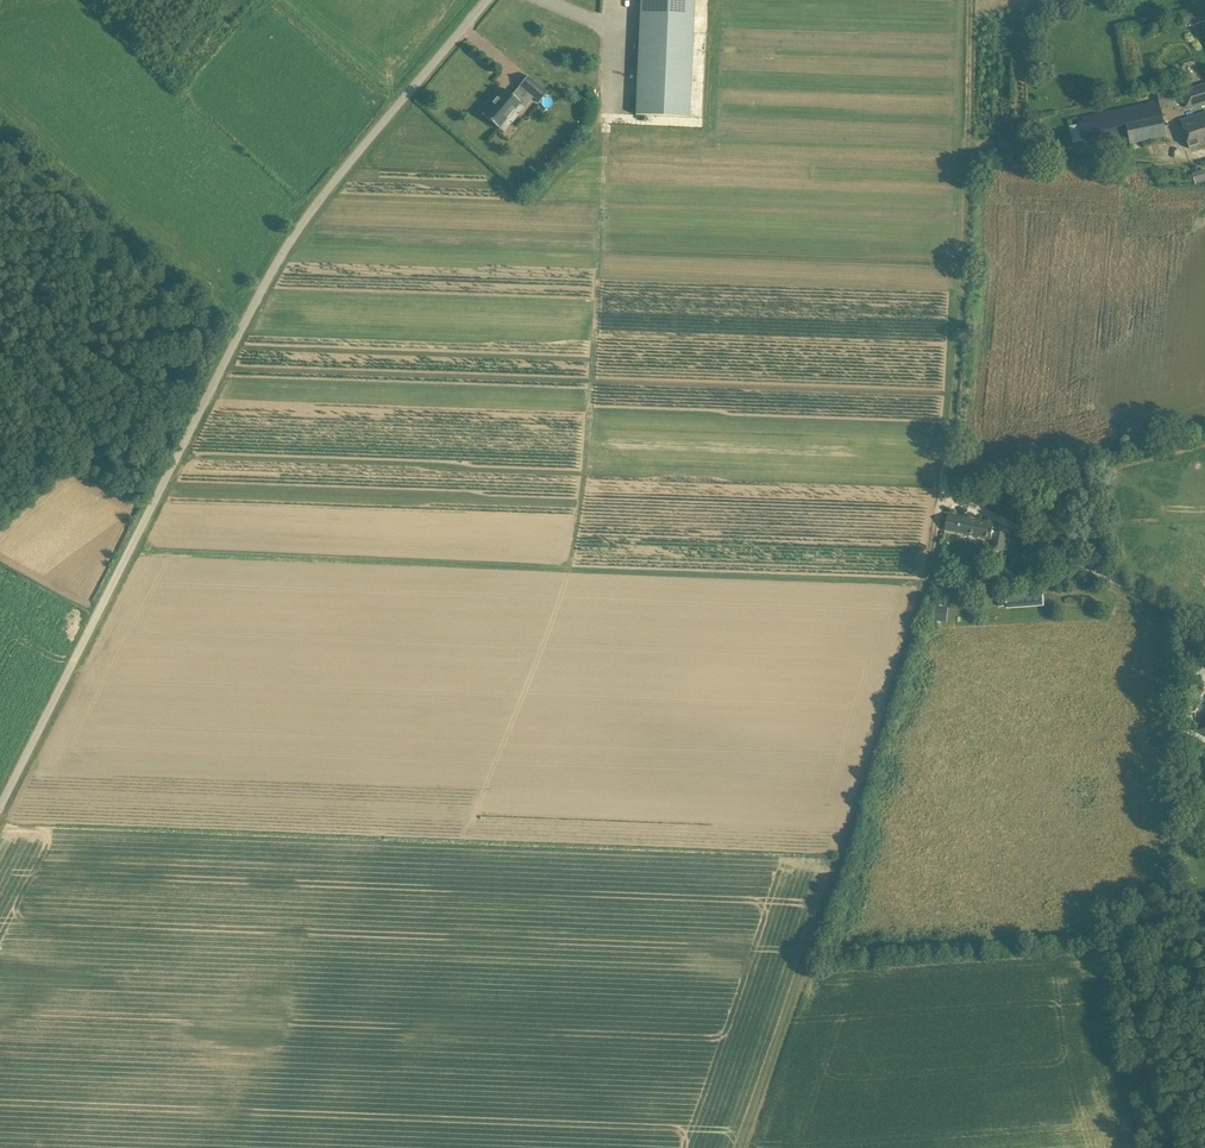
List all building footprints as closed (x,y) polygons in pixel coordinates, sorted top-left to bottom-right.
[(694,0),(641,0),(636,115),(689,117),(694,0)] [(1189,26),(1204,21),(1204,15),(1204,11),(1186,16),(1189,26)] [(547,92),(546,93),(528,77),(528,76),(528,75),(519,86),(520,85),(539,101),(538,102),(539,103),(548,92),(547,92)] [(1180,94),(1185,111),(1204,104),(1204,85),(1180,94)] [(1093,121),(1079,124),(1083,144),(1129,134),(1131,144),(1167,136),(1161,108),(1168,105),(1166,98),(1176,96),(1173,87),(1158,91),(1160,102),(1092,117),(1093,121)] [(521,103),(504,88),(504,89),(504,90),(497,98),(497,97),(496,98),(497,99),(493,103),(492,102),(492,103),(493,104),(483,114),(482,114),(499,129),(500,128),(499,127),(506,119),(512,123),(519,114),(514,110),(520,103),(521,104),(521,103)] [(1190,149),(1204,144),(1204,112),(1181,120),(1190,149)] [(1193,173),(1196,184),(1204,181),(1204,169),(1193,173)] [(995,532),(993,531),(994,524),(948,515),(945,530),(994,540),(992,549),(1003,551),(1003,550),(1012,551),(1014,537),(1006,535),(1007,533),(996,531),(995,532)] [(1007,599),(1008,612),(1046,609),(1045,596),(1007,599)] [(934,606),(933,620),(947,622),(948,607),(934,606)] [(1196,730),(1204,735),(1204,713),(1196,730)] [(1198,770),(1191,772),(1197,790),(1204,788),(1198,770)]
